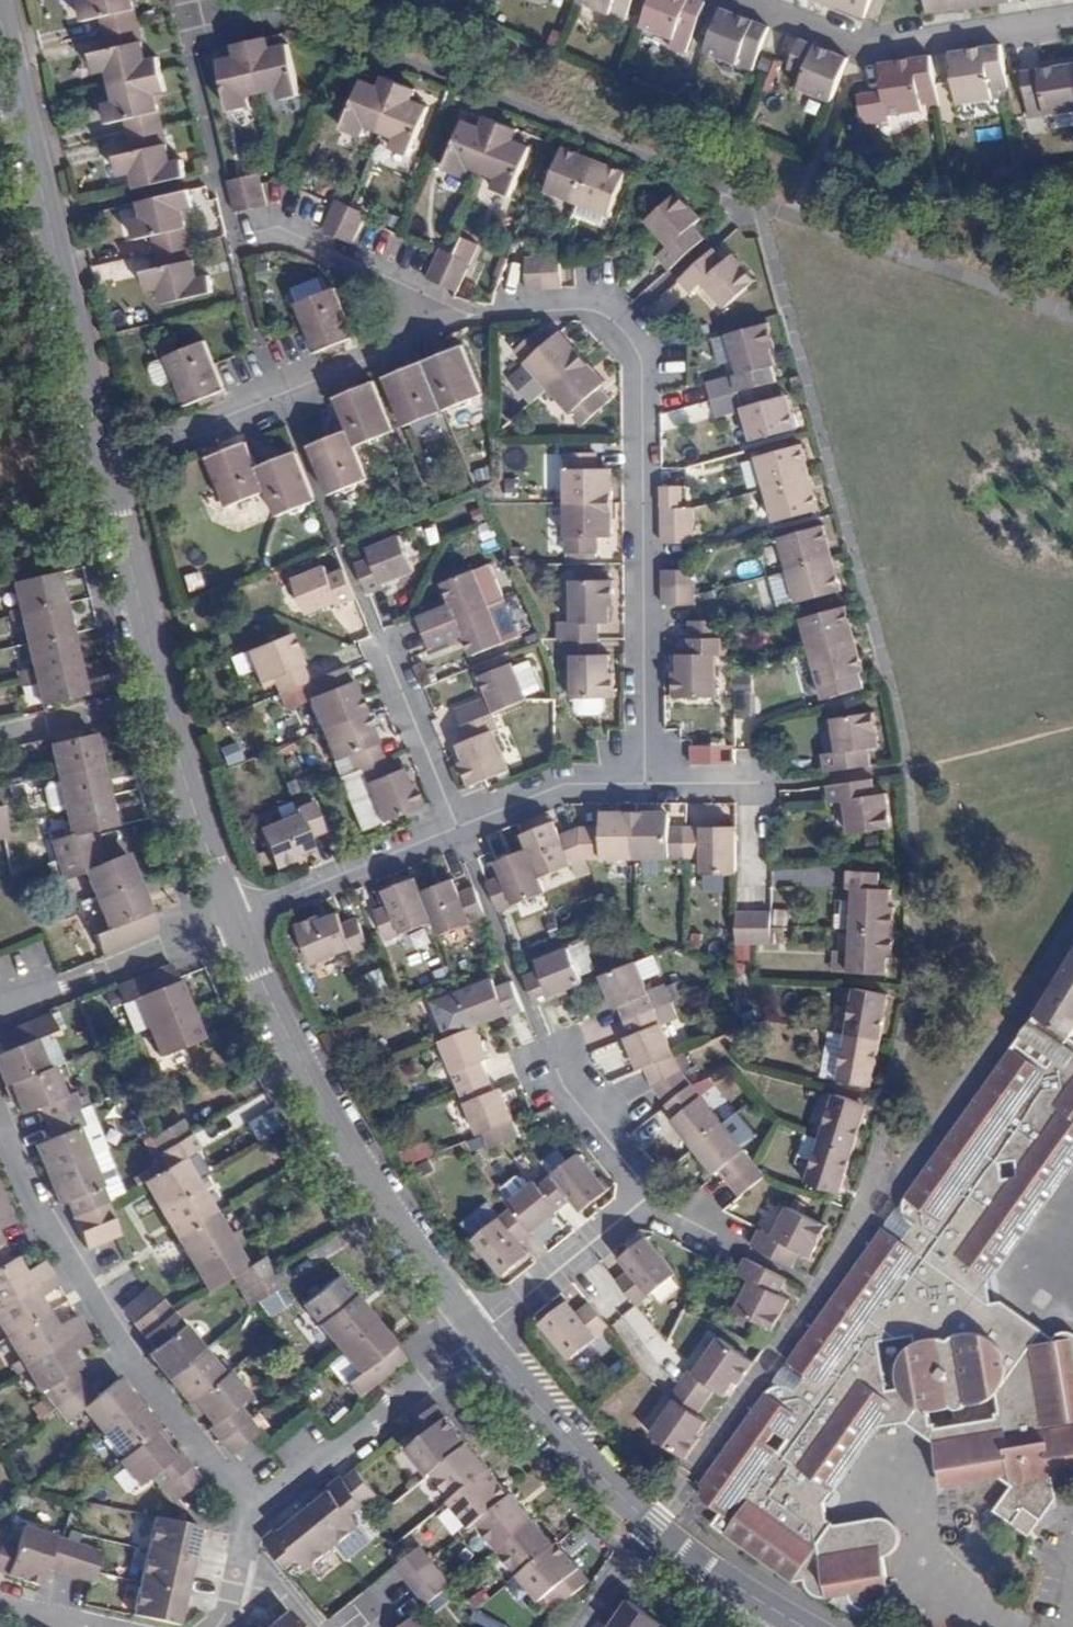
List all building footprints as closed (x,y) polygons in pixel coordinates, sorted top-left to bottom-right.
[(104,33),(141,25),(136,2),(136,0),(81,0),(80,0),(85,21),(100,18),(104,33)] [(634,0),(578,0),(578,1),(626,20),(634,0)] [(706,4),(695,0),(652,0),(642,25),(674,38),(670,48),(686,54),(706,4)] [(821,3),(837,10),(838,7),(865,18),(872,0),(813,0),(821,3)] [(1011,0),(925,0),(927,13),(957,8),(957,10),(975,7),(1012,1),(1011,0)] [(754,69),(770,29),(752,23),(721,10),(705,51),(754,69)] [(108,72),(111,87),(164,74),(159,55),(154,57),(149,57),(145,43),(141,25),(104,33),(108,51),(92,54),(97,75),(108,72)] [(270,40),(269,37),(251,41),(264,95),(278,91),(280,101),(301,96),(289,43),(282,45),(272,47),(270,40)] [(280,37),(270,40),(272,47),(282,45),(280,37)] [(264,95),(251,41),(232,45),(232,48),(234,55),(222,58),(218,59),(230,112),(252,108),(249,99),(264,95)] [(799,87),(833,101),(849,60),(822,50),(800,41),(790,67),(805,73),(799,87)] [(149,57),(154,57),(152,42),(145,43),(149,57)] [(1002,88),(1010,87),(1002,44),(979,48),(950,53),(959,104),(1003,96),(1002,88)] [(234,55),(232,48),(221,51),(222,58),(234,55)] [(932,106),(939,104),(932,56),(913,59),(880,64),(884,90),(859,94),(864,126),(891,122),(890,115),(922,110),(921,103),(931,102),(932,106)] [(1072,108),(1072,64),(1046,68),(1022,72),(1029,115),(1072,108)] [(125,121),(128,136),(166,127),(161,105),(159,95),(164,93),(168,92),(164,74),(111,87),(114,101),(104,104),(109,124),(125,121)] [(371,75),(368,81),(380,86),(383,80),(371,75)] [(381,134),(401,83),(384,77),(383,80),(380,86),(368,81),(363,79),(343,130),(363,138),(367,129),(381,134)] [(417,93),(418,90),(401,83),(381,134),(394,139),(390,149),(411,156),(431,106),(424,103),(414,99),(417,93)] [(426,97),(417,93),(414,99),(424,103),(426,97)] [(483,125),(485,120),(474,114),(471,120),(483,125)] [(503,123),(486,116),(485,120),(483,125),(471,120),(466,118),(445,171),(467,178),(469,170),(482,175),(503,123)] [(503,123),(482,175),(495,180),(492,189),(513,197),(532,146),(527,144),(517,140),(520,133),(521,130),(503,123)] [(132,175),(135,189),(188,177),(184,158),(178,159),(173,160),(170,148),(166,127),(128,136),(133,153),(117,157),(121,178),(132,175)] [(517,140),(527,144),(529,137),(520,133),(517,140)] [(564,147),(545,193),(577,205),(595,160),(564,147)] [(595,160),(577,205),(590,210),(605,216),(609,218),(627,172),(595,160)] [(268,206),(262,184),(260,173),(244,177),(252,210),(268,206)] [(236,213),(252,210),(244,177),(228,180),(236,213)] [(191,189),(138,202),(142,217),(132,219),(137,240),(152,238),(155,252),(193,243),(188,222),(186,211),(191,209),(195,209),(191,189)] [(679,193),(646,222),(669,247),(658,257),(669,271),(706,238),(695,225),(703,218),(679,193)] [(323,230),(338,237),(352,207),(336,198),(334,205),(323,230)] [(353,244),(364,219),(368,214),(352,207),(338,237),(353,244)] [(605,216),(590,210),(586,220),(602,226),(605,216)] [(193,243),(155,252),(158,269),(145,273),(149,294),(159,291),(162,305),(215,293),(211,275),(206,275),(200,277),(197,263),(193,243)] [(726,261),(715,248),(679,281),(690,294),(702,285),(723,309),(757,279),(734,253),(726,261)] [(442,249),(439,254),(427,278),(442,286),(456,254),(451,253),(442,249)] [(456,254),(442,286),(458,293),(473,262),(456,254)] [(543,257),(545,289),(562,288),(560,256),(543,257)] [(543,257),(526,258),(528,290),(545,289),(543,257)] [(200,277),(206,275),(203,263),(197,263),(200,277)] [(291,286),(294,299),(325,292),(321,278),(291,286)] [(342,343),(358,336),(339,288),(298,305),(307,328),(317,353),(330,348),(342,343)] [(769,323),(727,334),(737,375),(733,376),(738,392),(770,384),(777,382),(773,367),(776,365),(771,348),(776,347),(769,323)] [(515,351),(549,389),(585,356),(562,331),(551,340),(541,330),(515,351)] [(211,397),(214,395),(226,390),(216,365),(206,342),(167,357),(188,406),(200,401),(211,397)] [(345,348),(342,343),(330,348),(332,354),(345,348)] [(424,361),(444,411),(484,395),(463,345),(448,351),(438,355),(424,361)] [(438,355),(448,351),(446,346),(436,350),(438,355)] [(585,356),(549,389),(582,426),(615,395),(605,383),(607,380),(585,356)] [(385,378),(405,427),(444,411),(424,361),(410,367),(399,372),(385,378)] [(396,367),(399,372),(410,367),(408,362),(396,367)] [(349,430),(356,447),(394,431),(375,382),(361,388),(348,392),(335,397),(338,405),(349,430)] [(347,387),(348,392),(361,388),(359,382),(347,387)] [(770,384),(738,392),(751,441),(797,429),(788,395),(775,399),(770,384)] [(214,402),(211,397),(200,401),(202,406),(214,402)] [(310,446),(330,497),(369,479),(356,447),(349,430),(334,436),(323,441),(310,446)] [(321,435),(323,441),(334,436),(332,431),(321,435)] [(247,441),(235,447),(232,448),(221,453),(209,458),(227,508),(267,491),(258,468),(247,441)] [(221,453),(232,448),(230,443),(220,448),(221,453)] [(802,444),(757,457),(765,489),(812,477),(802,444)] [(278,517),(317,501),(297,451),(283,458),(272,462),(258,468),(267,491),(278,517)] [(270,457),(272,462),(283,458),(281,453),(270,457)] [(566,453),(566,503),(614,502),(614,470),(600,469),(599,454),(566,453)] [(812,477),(765,489),(774,522),(820,509),(812,477)] [(682,486),(662,485),(662,508),(683,508),(682,486)] [(614,502),(566,503),(566,554),(600,554),(601,538),(614,538),(614,502)] [(683,508),(662,508),(663,526),(694,525),(694,508),(683,508)] [(695,542),(694,525),(663,526),(663,543),(695,542)] [(825,525),(778,537),(788,570),(834,558),(825,525)] [(372,558),(357,563),(370,595),(386,588),(385,584),(417,571),(401,535),(369,549),(372,558)] [(834,558),(788,570),(797,603),(843,590),(834,558)] [(343,605),(358,601),(345,569),(331,574),(328,567),(294,579),(309,616),(342,602),(343,605)] [(420,617),(426,632),(492,606),(477,570),(443,584),(451,604),(420,617)] [(698,588),(697,570),(663,570),(663,578),(663,587),(698,588)] [(85,697),(57,573),(11,583),(18,609),(7,611),(11,622),(21,620),(42,707),(85,697)] [(568,625),(568,639),(603,639),(603,625),(613,625),(614,606),(616,606),(616,582),(573,581),(573,625),(568,625)] [(698,588),(663,587),(663,596),(663,605),(697,604),(698,596),(698,588)] [(492,606),(426,632),(434,650),(464,638),(473,657),(507,643),(492,606)] [(802,618),(811,651),(856,639),(847,606),(802,618)] [(690,638),(726,638),(724,620),(690,620),(690,638)] [(273,680),(278,694),(310,681),(292,636),(234,659),(240,676),(253,671),(259,685),(273,680)] [(725,656),(726,638),(690,638),(689,653),(679,654),(679,670),(676,670),(675,696),(719,697),(718,657),(725,656)] [(603,639),(568,639),(568,656),(573,656),(574,698),(617,698),(618,673),(614,673),(614,655),(603,655),(603,639)] [(856,639),(811,651),(824,700),(867,689),(863,673),(866,672),(856,639)] [(528,700),(530,700),(529,695),(542,690),(532,662),(517,668),(516,663),(482,678),(489,697),(458,710),(464,726),(496,713),(528,700)] [(308,700),(320,731),(367,712),(348,666),(316,679),(321,695),(308,700)] [(339,777),(354,771),(386,758),(367,712),(320,731),(339,777)] [(825,753),(827,771),(873,765),(873,748),(883,747),(878,712),(875,712),(835,718),(837,752),(825,753)] [(462,763),(472,786),(486,780),(512,771),(496,731),(501,728),(496,713),(464,726),(470,740),(460,745),(466,762),(462,763)] [(92,833),(115,827),(94,735),(52,744),(56,771),(46,773),(48,783),(59,781),(63,800),(52,802),(55,814),(66,812),(70,835),(53,841),(63,880),(85,876),(107,930),(96,934),(102,953),(157,930),(126,854),(99,865),(92,833)] [(381,825),(410,811),(422,807),(414,785),(409,786),(402,769),(392,773),(386,758),(354,771),(360,785),(365,784),(381,825)] [(879,793),(876,779),(829,786),(830,803),(846,801),(850,833),(893,827),(888,793),(879,793)] [(259,830),(276,870),(299,862),(297,857),(314,851),(309,839),(324,834),(313,803),(297,809),(298,814),(259,830)] [(10,836),(3,806),(0,806),(0,839),(10,836)] [(589,860),(637,860),(637,812),(604,811),(603,827),(579,827),(577,828),(589,860)] [(637,860),(687,859),(686,826),(673,826),(672,812),(637,812),(637,860)] [(541,880),(589,860),(577,828),(561,833),(557,822),(523,835),(528,848),(541,880)] [(704,874),(737,873),(737,827),(686,826),(687,859),(703,859),(704,874)] [(487,881),(500,913),(547,894),(541,880),(528,848),(497,861),(502,875),(487,881)] [(894,906),(893,888),(883,887),(884,872),(851,871),(850,886),(855,886),(853,929),(897,930),(898,907),(894,906)] [(422,892),(416,877),(385,890),(390,904),(376,910),(388,940),(435,923),(422,892)] [(487,918),(475,887),(461,892),(456,879),(422,892),(435,923),(440,936),(487,918)] [(772,926),(772,910),(755,911),(755,944),(773,944),(772,926)] [(755,944),(755,911),(737,911),(738,944),(755,944)] [(356,954),(372,948),(359,916),(344,922),(340,912),(323,919),(322,915),(298,925),(313,965),(355,949),(356,954)] [(896,955),(897,930),(853,929),(851,971),(891,974),(891,956),(896,955)] [(586,941),(571,947),(582,975),(597,969),(586,941)] [(553,996),(585,983),(582,975),(571,947),(571,946),(538,960),(542,970),(526,976),(538,1007),(555,1000),(553,996)] [(1072,989),(1072,955),(1058,980),(1072,989)] [(627,1020),(658,1008),(674,1001),(666,985),(651,990),(640,960),(602,975),(615,1008),(621,1007),(627,1020)] [(160,1058),(202,1041),(171,965),(116,986),(123,1005),(136,999),(149,1030),(160,1058)] [(470,1006),(479,1026),(510,1014),(512,1018),(526,1012),(513,981),(499,986),(496,978),(464,990),(470,1006)] [(1036,1015),(1071,1037),(1072,1034),(1072,989),(1058,980),(1036,1015)] [(893,994),(889,993),(856,988),(848,1033),(883,1039),(893,994)] [(149,1030),(136,999),(123,1005),(136,1036),(149,1030)] [(479,1026),(470,1006),(461,1009),(459,1015),(466,1031),(479,1026)] [(640,1070),(646,1067),(677,1054),(658,1008),(627,1020),(632,1034),(627,1037),(640,1070)] [(56,1031),(51,1014),(0,1034),(0,1049),(2,1053),(0,1054),(0,1076),(4,1087),(50,1070),(38,1038),(49,1034),(56,1031)] [(1036,1015),(899,1208),(919,1223),(906,1241),(885,1227),(789,1362),(809,1377),(796,1395),(776,1381),(701,1485),(703,1486),(700,1491),(704,1493),(702,1497),(706,1500),(706,1502),(721,1512),(712,1526),(793,1582),(806,1581),(808,1589),(812,1593),(818,1597),(824,1598),(849,1595),(851,1600),(858,1607),(864,1609),(870,1610),(878,1609),(885,1604),(890,1596),(890,1589),(886,1558),(893,1554),(898,1549),(901,1542),(902,1536),(901,1530),(896,1522),(890,1517),(881,1515),(836,1523),(829,1518),(825,1505),(827,1500),(881,1426),(907,1422),(934,1442),(943,1486),(1001,1477),(1013,1486),(995,1511),(1031,1536),(1048,1512),(1043,1477),(1056,1474),(1072,1472),(1072,1332),(1070,1331),(1064,1332),(1060,1333),(1055,1337),(1027,1317),(1004,1301),(995,1302),(977,1289),(989,1272),(998,1273),(1072,1168),(1072,1038),(1071,1037),(1036,1015)] [(441,1041),(460,1088),(492,1075),(486,1061),(491,1058),(479,1026),(466,1031),(441,1041)] [(840,1080),(875,1086),(883,1039),(848,1033),(840,1080)] [(52,1042),(49,1034),(38,1038),(50,1070),(56,1067),(67,1063),(58,1039),(52,1042)] [(646,1067),(654,1088),(684,1070),(677,1054),(646,1067)] [(78,1093),(69,1097),(56,1067),(50,1070),(4,1087),(11,1104),(17,1103),(22,1115),(41,1109),(47,1124),(84,1109),(78,1093)] [(654,1088),(668,1104),(694,1084),(684,1070),(654,1088)] [(460,1088),(479,1135),(486,1133),(515,1121),(503,1088),(498,1091),(492,1075),(460,1088)] [(673,1121),(694,1148),(724,1123),(694,1084),(668,1104),(678,1117),(673,1121)] [(823,1139),(855,1149),(869,1104),(837,1094),(823,1139)] [(109,1152),(95,1117),(87,1119),(84,1109),(47,1124),(52,1139),(36,1146),(48,1178),(91,1159),(109,1152)] [(184,1119),(150,1138),(165,1169),(143,1183),(205,1294),(231,1279),(249,1308),(283,1287),(265,1257),(249,1266),(237,1245),(246,1240),(240,1229),(231,1235),(204,1190),(213,1185),(208,1175),(198,1180),(186,1157),(200,1149),(184,1119)] [(515,1121),(486,1133),(492,1149),(522,1137),(515,1121)] [(730,1182),(755,1162),(724,1123),(694,1148),(716,1176),(722,1171),(730,1182)] [(808,1183),(840,1193),(855,1149),(823,1139),(808,1183)] [(125,1195),(109,1152),(91,1159),(103,1190),(109,1205),(125,1195)] [(582,1152),(553,1176),(574,1201),(583,1213),(610,1190),(582,1152)] [(68,1203),(103,1190),(91,1159),(48,1178),(59,1207),(68,1203)] [(742,1195),(766,1176),(755,1162),(730,1182),(742,1195)] [(548,1170),(536,1180),(541,1186),(553,1176),(548,1170)] [(513,1207),(534,1234),(574,1201),(553,1176),(541,1186),(536,1180),(531,1185),(509,1202),(513,1207)] [(517,1177),(500,1191),(509,1202),(531,1185),(525,1178),(517,1177)] [(14,1225),(7,1207),(0,1188),(0,1232),(14,1225)] [(109,1205),(103,1190),(68,1203),(74,1219),(109,1205)] [(80,1234),(115,1220),(109,1205),(74,1219),(80,1234)] [(7,1207),(14,1225),(20,1222),(13,1206),(7,1207)] [(524,1242),(534,1234),(513,1207),(473,1238),(505,1276),(532,1254),(524,1242)] [(752,1246),(794,1266),(801,1252),(812,1257),(827,1226),(789,1208),(774,1235),(761,1229),(757,1236),(752,1246)] [(919,1223),(899,1208),(885,1227),(906,1241),(919,1223)] [(121,1236),(115,1220),(80,1234),(87,1250),(121,1236)] [(39,1394),(42,1392),(66,1421),(82,1410),(122,1458),(116,1465),(138,1488),(150,1479),(172,1504),(203,1480),(180,1453),(176,1455),(167,1446),(170,1443),(120,1379),(97,1397),(76,1373),(83,1368),(75,1352),(93,1340),(79,1316),(58,1326),(42,1296),(62,1285),(46,1259),(27,1271),(18,1257),(12,1260),(0,1233),(0,1328),(39,1394)] [(617,1280),(639,1306),(678,1273),(649,1236),(621,1260),(629,1271),(617,1280)] [(780,1293),(788,1279),(746,1258),(742,1266),(738,1274),(751,1280),(736,1311),(771,1327),(775,1330),(790,1299),(780,1293)] [(991,1283),(998,1273),(989,1272),(977,1289),(995,1302),(991,1283)] [(299,1305),(336,1350),(376,1318),(340,1274),(299,1305)] [(152,1286),(122,1309),(154,1351),(147,1357),(197,1418),(201,1416),(211,1427),(208,1432),(229,1457),(256,1436),(261,1433),(241,1405),(251,1397),(229,1370),(225,1373),(152,1286)] [(573,1361),(612,1329),(590,1301),(578,1310),(571,1301),(543,1323),(573,1361)] [(347,1384),(359,1399),(407,1361),(396,1347),(398,1345),(376,1318),(336,1350),(338,1353),(358,1376),(347,1384)] [(754,1362),(720,1338),(694,1373),(690,1370),(681,1382),(708,1402),(717,1390),(725,1396),(736,1380),(739,1383),(754,1362)] [(338,1353),(323,1365),(341,1388),(347,1384),(358,1376),(338,1353)] [(789,1362),(776,1381),(796,1395),(809,1377),(789,1362)] [(651,1435),(686,1459),(701,1438),(697,1435),(708,1421),(698,1414),(708,1402),(681,1382),(672,1395),(676,1399),(651,1435)] [(469,1443),(437,1404),(413,1424),(424,1436),(408,1450),(428,1477),(433,1473),(469,1443)] [(490,1469),(469,1443),(433,1473),(453,1499),(490,1469)] [(344,1480),(366,1506),(379,1495),(357,1469),(344,1480)] [(511,1495),(490,1469),(453,1499),(449,1502),(470,1528),(476,1523),(511,1495)] [(433,1473),(428,1477),(418,1484),(439,1510),(449,1502),(453,1499),(433,1473)] [(1043,1477),(1048,1512),(1057,1499),(1056,1474),(1043,1477)] [(306,1511),(336,1548),(362,1527),(354,1516),(366,1506),(344,1480),(306,1511)] [(498,1549),(535,1520),(513,1493),(511,1495),(476,1523),(498,1549)] [(267,1543),(289,1569),(300,1559),(309,1570),(336,1548),(306,1511),(267,1543)] [(201,1528),(155,1518),(148,1551),(193,1561),(201,1528)] [(519,1574),(555,1545),(535,1520),(498,1549),(519,1574)] [(39,1586),(45,1567),(55,1537),(23,1526),(16,1544),(2,1539),(0,1544),(0,1573),(39,1586)] [(45,1567),(60,1572),(70,1542),(55,1537),(45,1567)] [(60,1572),(76,1577),(86,1547),(70,1542),(60,1572)] [(566,1601),(591,1581),(559,1542),(555,1545),(519,1574),(542,1601),(548,1596),(557,1590),(566,1601)] [(407,1557),(396,1567),(406,1580),(431,1559),(423,1546),(407,1557)] [(76,1577),(92,1582),(95,1573),(102,1553),(86,1547),(76,1577)] [(141,1582),(186,1593),(193,1561),(148,1551),(141,1582)] [(431,1559),(406,1580),(417,1592),(442,1572),(431,1559)] [(417,1592),(428,1605),(446,1590),(452,1585),(442,1572),(417,1592)] [(141,1582),(133,1616),(179,1626),(186,1593),(141,1582)] [(559,1607),(566,1601),(557,1590),(548,1596),(558,1608),(559,1607)] [(353,1597),(348,1614),(335,1610),(330,1626),(347,1626),(349,1620),(362,1624),(369,1601),(353,1597)] [(629,1600),(613,1624),(611,1626),(668,1626),(629,1600)] [(287,1611),(268,1626),(301,1626),(287,1611)] [(416,1615),(401,1626),(424,1626),(416,1615)]
